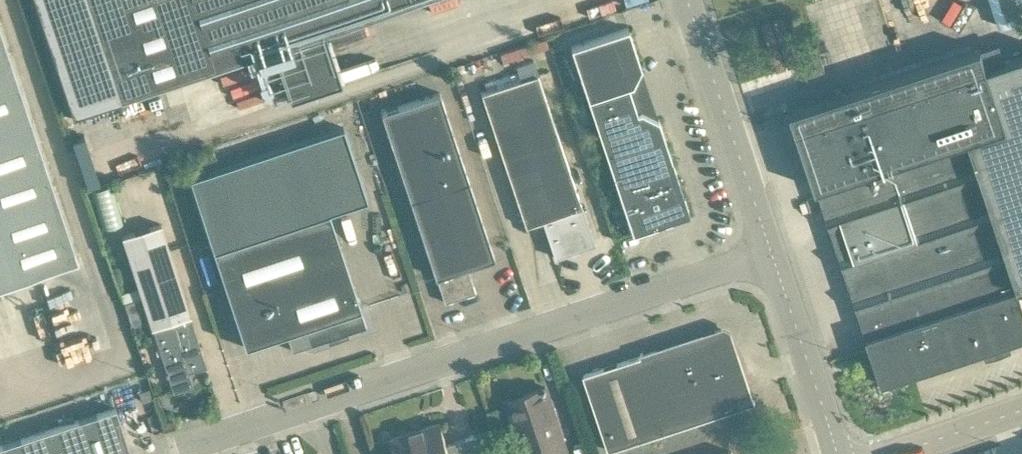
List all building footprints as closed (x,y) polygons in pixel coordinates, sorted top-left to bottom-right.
[(73,115),(121,99),(273,48),(290,99),(341,83),(324,31),(418,0),(35,0),(73,115)] [(21,88),(0,25),(0,284),(78,258),(21,88)] [(628,27),(571,46),(633,231),(690,212),(658,118),(641,110),(637,111),(628,84),(632,83),(641,65),(628,27)] [(791,110),(797,130),(817,188),(867,339),(882,384),(983,350),(985,356),(1010,347),(1009,342),(1021,337),(1021,296),(1019,287),(1021,286),(1021,55),(1006,60),(987,66),(981,47),(791,110)] [(470,60),(472,69),(495,63),(492,54),(470,60)] [(497,87),(481,92),(528,233),(546,227),(556,257),(595,244),(538,73),(520,79),(518,71),(494,79),(497,87)] [(467,266),(494,257),(440,92),(381,111),(436,276),(437,276),(445,302),(476,291),(467,266)] [(361,309),(329,212),(367,199),(344,126),(190,176),(246,347),(287,333),(293,350),(366,326),(361,309)] [(810,211),(820,208),(816,196),(806,199),(810,211)] [(161,223),(123,235),(152,327),(153,327),(167,370),(165,371),(166,374),(168,373),(174,391),(193,385),(188,371),(206,366),(190,315),(191,315),(161,223)] [(137,296),(124,301),(131,322),(132,323),(134,324),(136,325),(138,324),(139,323),(140,321),(140,319),(138,311),(141,310),(137,296)] [(609,450),(755,402),(755,399),(752,400),(730,333),(722,329),(644,354),(643,352),(641,353),(641,355),(584,374),(609,450)] [(508,399),(526,453),(568,453),(546,386),(508,399)] [(139,391),(142,401),(152,397),(149,388),(139,391)] [(116,406),(0,445),(0,453),(132,453),(116,406)] [(439,422),(422,428),(422,429),(412,433),(411,431),(392,438),(397,453),(484,453),(477,435),(447,445),(439,422)]
